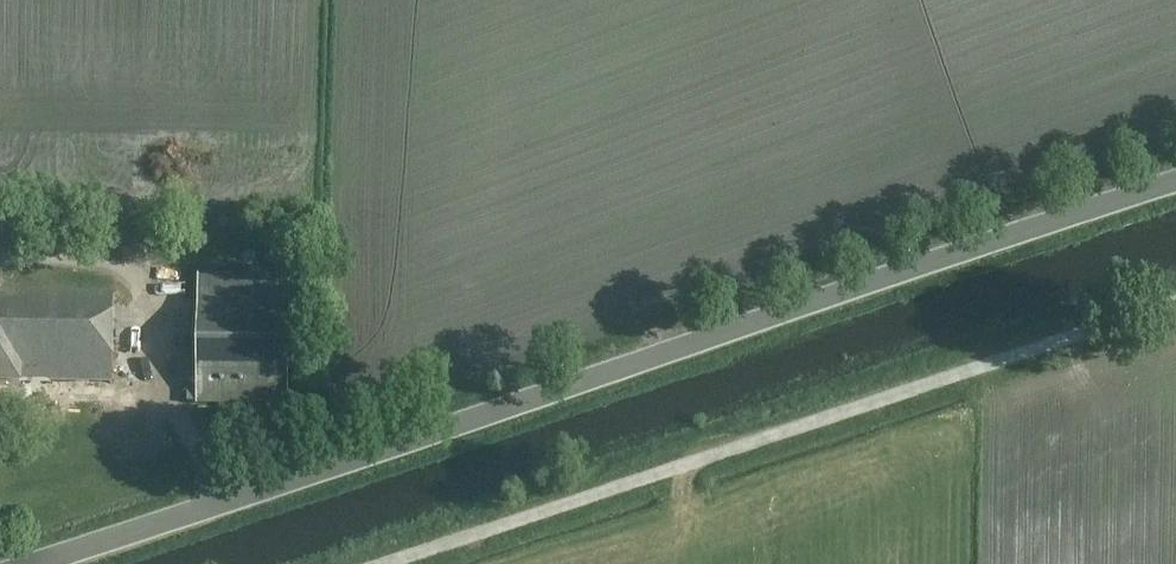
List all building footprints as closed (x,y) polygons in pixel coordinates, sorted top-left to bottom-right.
[(199,407),(287,408),(288,284),(200,283),(199,407)] [(111,292),(1,290),(1,297),(0,297),(0,384),(19,384),(19,380),(110,382),(111,292)]
